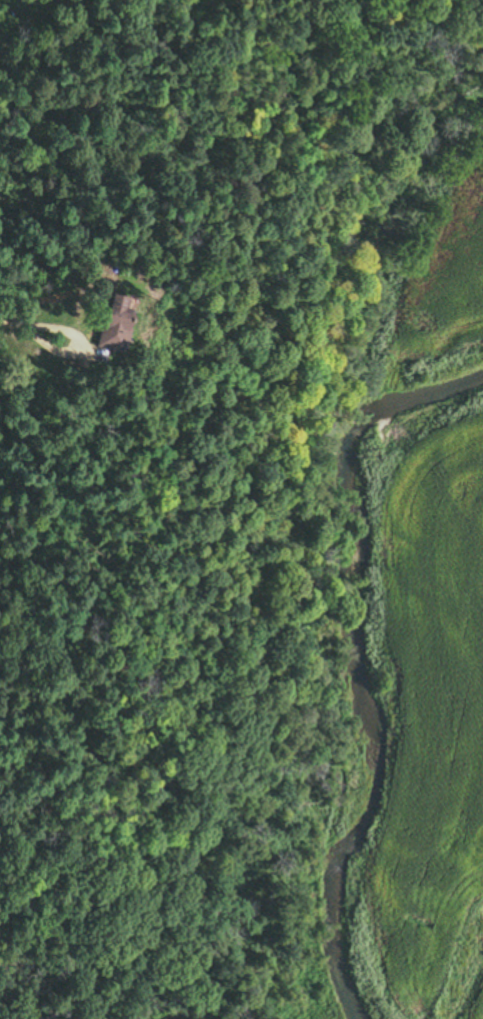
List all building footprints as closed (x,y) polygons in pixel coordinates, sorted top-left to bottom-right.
[(108,287),(93,344),(120,350),(125,329),(118,327),(127,291),(108,287)]
